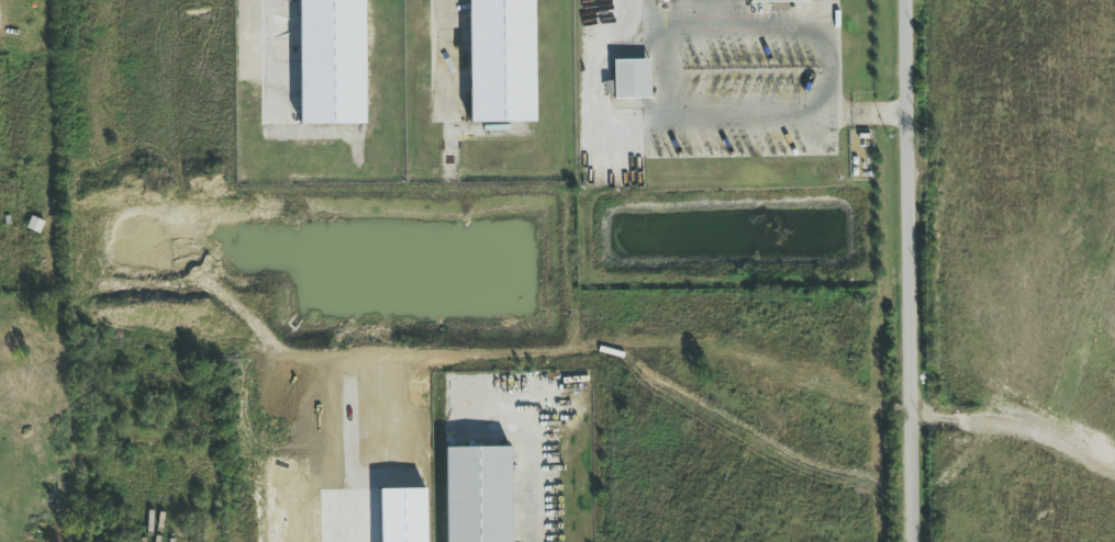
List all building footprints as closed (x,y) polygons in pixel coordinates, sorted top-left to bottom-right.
[(300,125),(365,125),(364,0),(299,0),(300,125)] [(470,123),(535,122),(533,0),(468,0),(470,123)] [(649,60),(613,60),(613,99),(650,99),(649,60)] [(509,447),(444,448),(445,541),(511,541),(509,447)]
